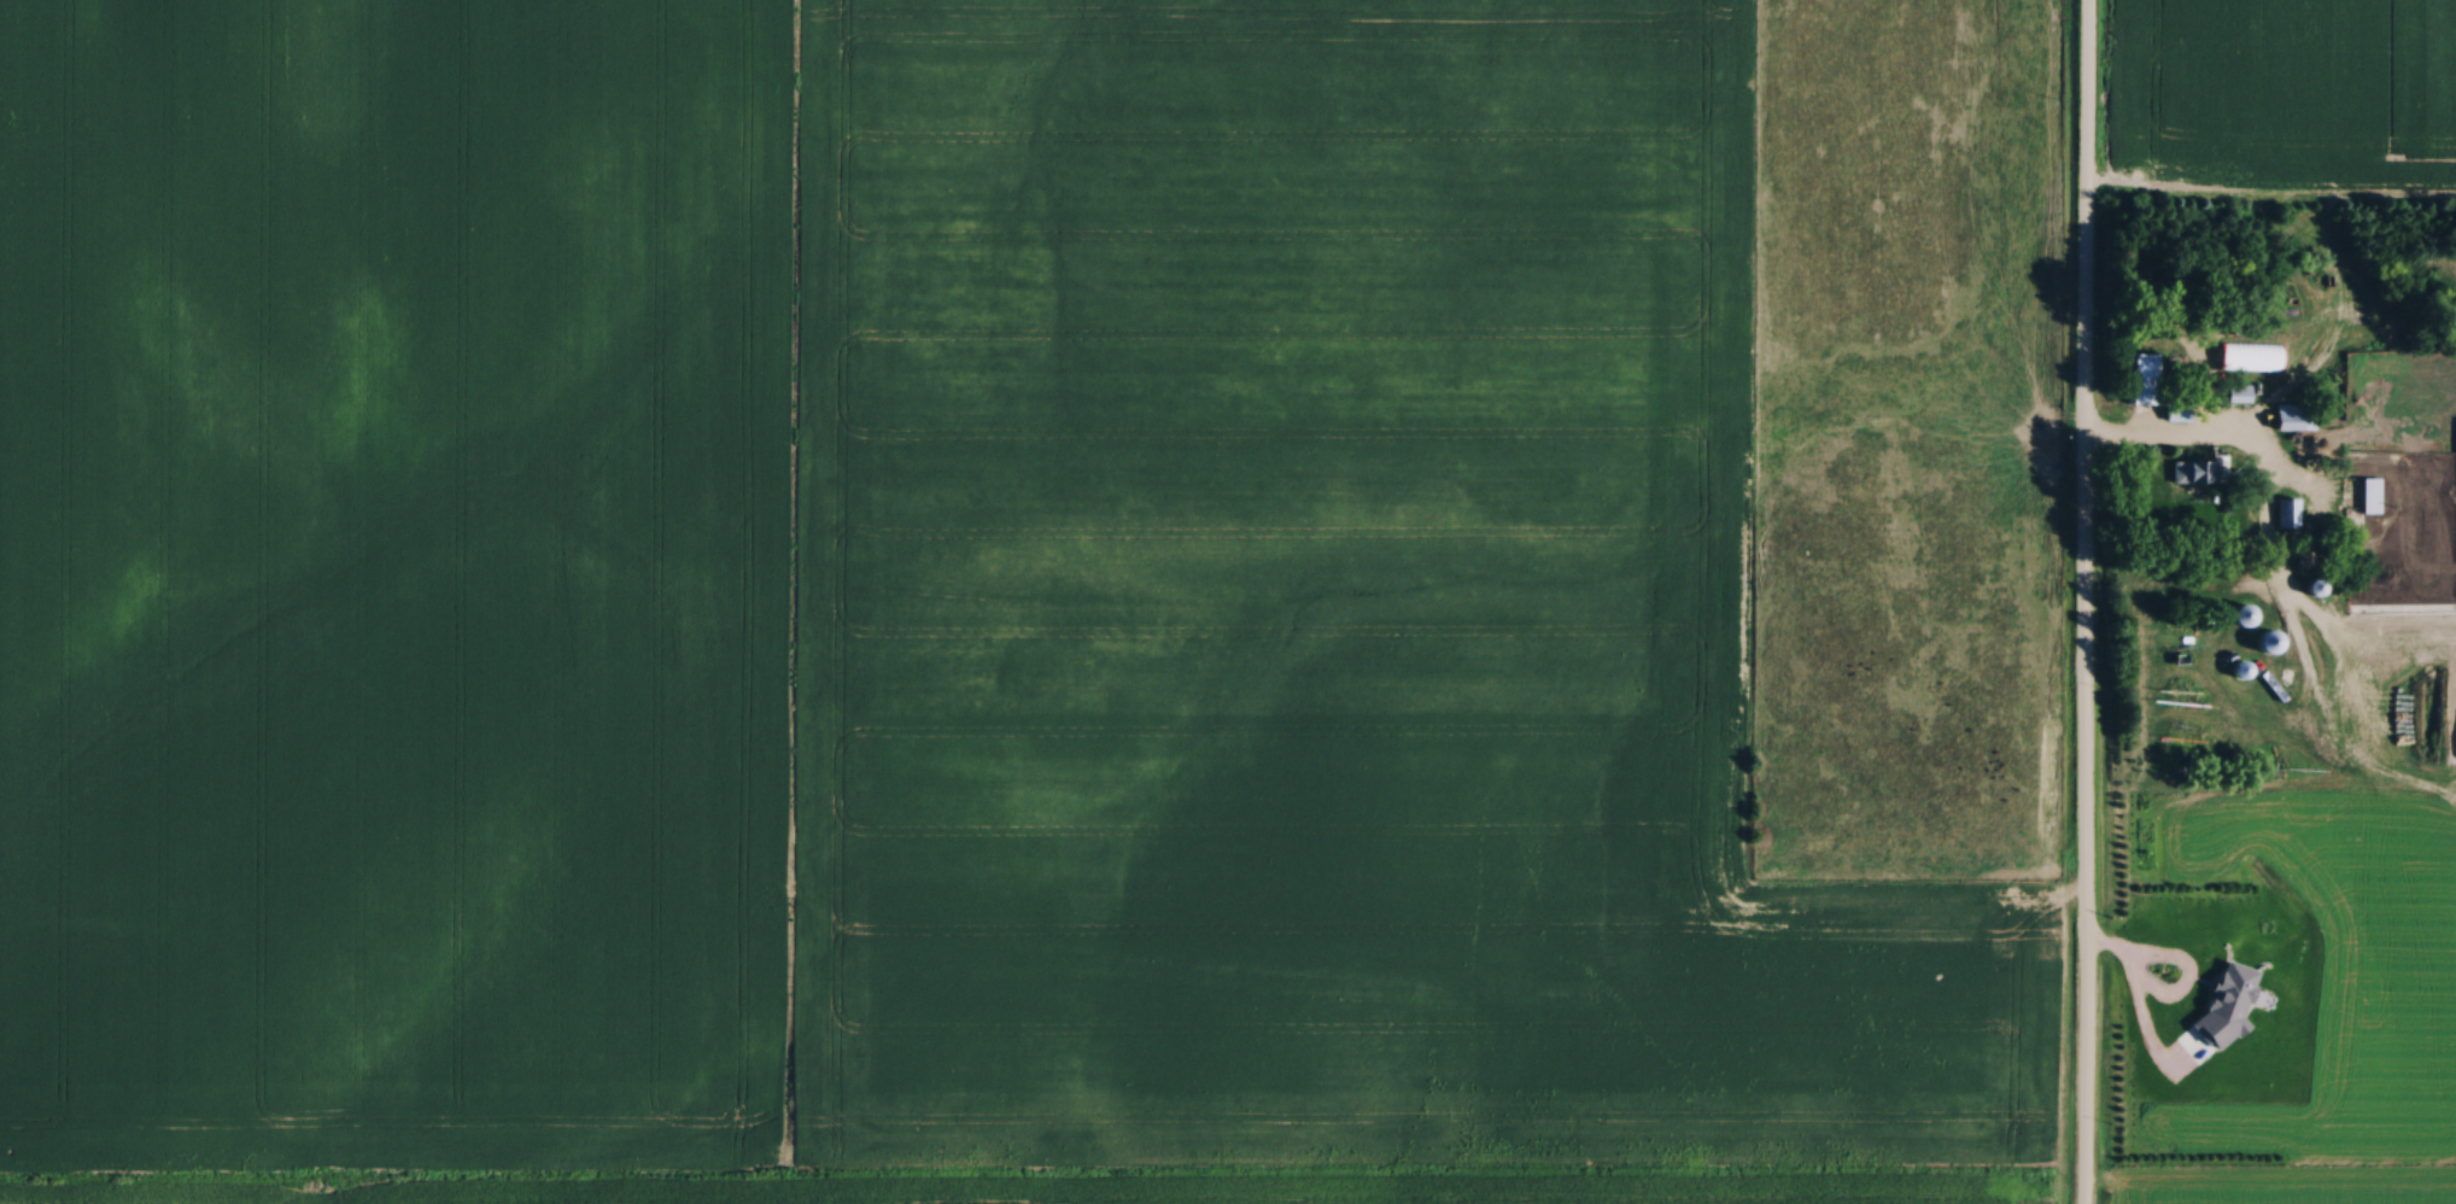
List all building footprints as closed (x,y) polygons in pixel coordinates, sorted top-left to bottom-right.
[(2280,344),(2216,343),(2216,371),(2279,371),(2280,344)] [(2127,404),(2153,404),(2153,353),(2127,353),(2127,404)] [(2250,386),(2226,386),(2226,403),(2250,403),(2250,386)] [(2315,431),(2315,405),(2271,405),(2271,431),(2315,431)] [(2173,484),(2209,484),(2209,461),(2173,461),(2173,484)] [(2360,478),(2360,514),(2381,514),(2381,478),(2360,478)] [(2297,523),(2297,499),(2277,499),(2277,523),(2297,523)] [(2234,630),(2250,624),(2242,603),(2226,609),(2234,630)] [(2276,644),(2266,629),(2251,640),(2260,654),(2276,644)]
